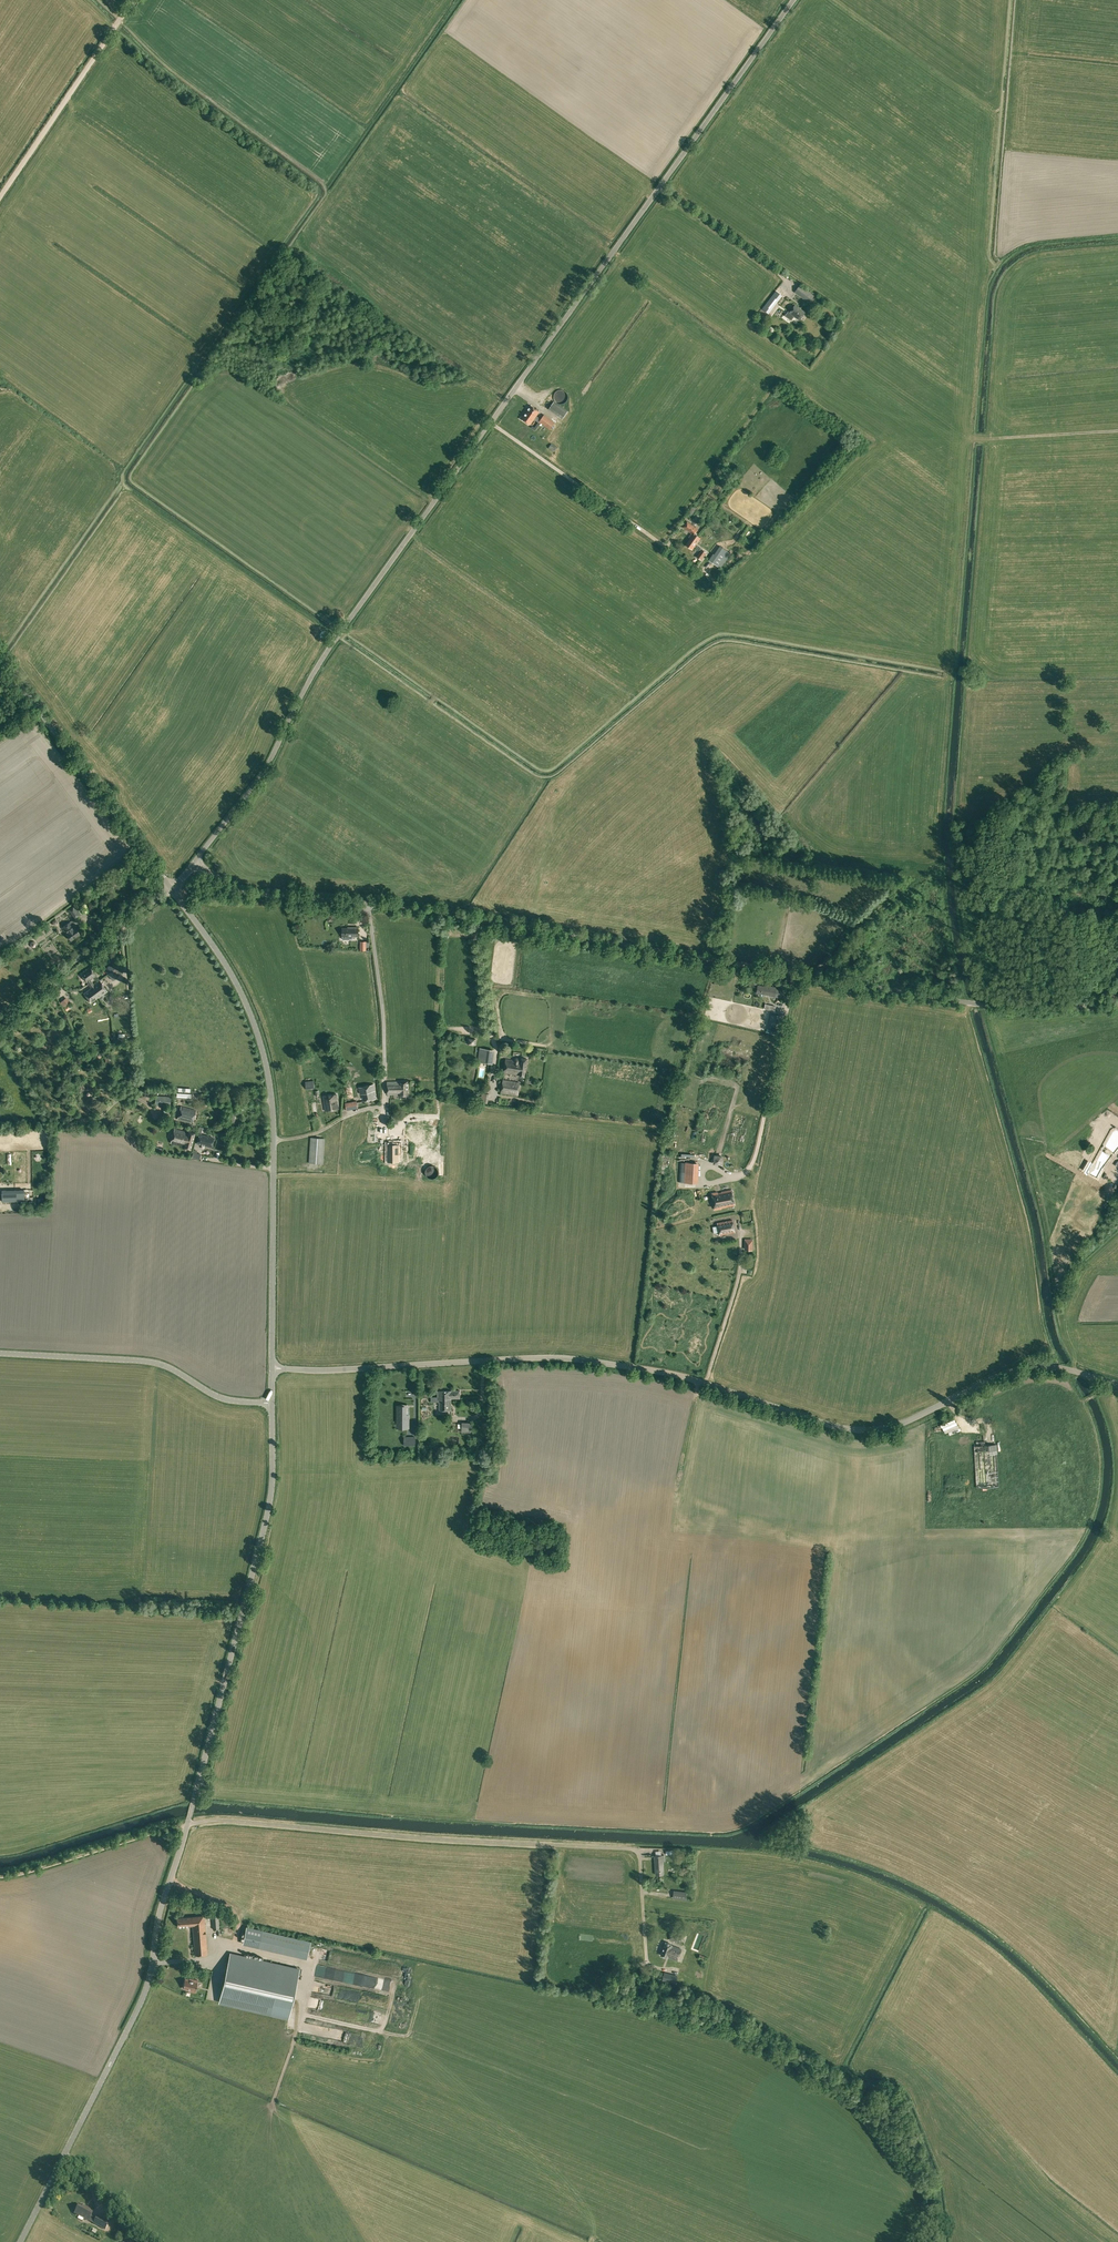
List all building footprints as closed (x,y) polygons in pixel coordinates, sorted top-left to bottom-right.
[(794,292),(809,303),(814,295),(799,284),(794,292)] [(789,312),(799,320),(805,312),(795,305),(789,312)] [(554,395),(554,396),(554,397),(554,398),(554,399),(554,400),(555,400),(555,401),(556,401),(556,402),(557,403),(558,403),(559,404),(560,404),(561,404),(562,404),(563,404),(563,403),(564,403),(565,403),(566,402),(566,401),(567,401),(567,400),(568,399),(568,398),(568,397),(568,396),(568,395),(568,394),(567,393),(566,392),(566,391),(565,391),(565,390),(564,390),(563,390),(562,390),(561,390),(560,390),(559,390),(558,390),(557,391),(556,391),(556,392),(555,392),(555,393),(554,394),(554,395)] [(548,409),(562,419),(568,411),(554,401),(548,409)] [(555,422),(544,414),(541,419),(536,416),(539,412),(530,405),(521,418),(530,424),(534,419),(538,422),(539,421),(550,429),(555,422)] [(687,515),(691,517),(696,510),(692,508),(687,515)] [(696,556),(701,560),(707,552),(702,549),(696,545),(701,538),(694,533),(698,528),(687,521),(683,527),(692,533),(689,537),(690,538),(685,544),(692,549),(695,546),(701,550),(696,556)] [(709,560),(721,568),(731,553),(720,545),(714,554),(713,553),(709,560)] [(68,910),(75,919),(81,915),(74,906),(68,910)] [(66,934),(71,940),(79,934),(75,928),(74,928),(70,922),(62,928),(66,934)] [(343,936),(343,940),(350,940),(350,939),(353,939),(353,936),(359,936),(358,927),(348,927),(348,928),(342,928),(342,936),(343,936)] [(360,941),(360,950),(366,950),(366,947),(369,947),(369,941),(360,941)] [(103,969),(112,980),(120,975),(119,974),(115,969),(111,963),(103,969)] [(115,969),(119,974),(123,971),(120,966),(115,969)] [(81,973),(91,987),(94,984),(100,980),(99,980),(93,984),(90,980),(96,976),(90,967),(81,973)] [(747,982),(750,983),(752,975),(743,974),(742,978),(747,979),(747,982)] [(84,993),(91,1002),(98,997),(99,998),(108,991),(100,980),(94,984),(91,987),(84,993)] [(783,989),(777,988),(767,986),(767,987),(766,986),(766,982),(757,981),(756,985),(758,985),(757,992),(770,995),(769,995),(781,997),(783,989)] [(61,1003),(65,1006),(70,1000),(66,997),(61,1003)] [(773,1011),(770,1023),(780,1025),(782,1014),(773,1011)] [(478,1061),(492,1063),(494,1050),(480,1048),(478,1061)] [(514,1060),(506,1059),(504,1073),(519,1075),(519,1076),(524,1076),(527,1058),(521,1058),(521,1060),(519,1060),(519,1059),(518,1058),(517,1058),(516,1058),(515,1058),(515,1059),(514,1059),(514,1060)] [(304,1075),(307,1088),(313,1086),(311,1074),(304,1075)] [(501,1093),(518,1095),(520,1082),(503,1080),(501,1093)] [(400,1095),(407,1096),(407,1081),(400,1081),(400,1082),(387,1082),(387,1094),(400,1094),(400,1095)] [(362,1093),(363,1101),(376,1098),(375,1090),(374,1084),(359,1087),(360,1094),(362,1093)] [(480,1102),(488,1103),(489,1094),(482,1093),(480,1102)] [(323,1096),(325,1111),(339,1109),(337,1099),(337,1094),(323,1096)] [(155,1105),(170,1106),(171,1096),(155,1096),(155,1105)] [(345,1103),(347,1110),(358,1108),(357,1101),(345,1103)] [(177,1119),(192,1123),(196,1110),(181,1106),(177,1119)] [(193,1142),(195,1132),(188,1130),(188,1132),(181,1130),(183,1125),(176,1123),(175,1129),(174,1128),(170,1143),(184,1146),(183,1148),(190,1150),(193,1142)] [(406,1161),(431,1161),(430,1127),(424,1127),(424,1124),(415,1124),(415,1128),(408,1129),(408,1132),(405,1132),(406,1161)] [(1117,1147),(1117,1130),(1116,1129),(1115,1128),(1110,1131),(1102,1147),(1112,1155),(1117,1147)] [(199,1134),(196,1143),(211,1147),(214,1138),(199,1134)] [(309,1163),(323,1164),(325,1138),(311,1137),(309,1163)] [(387,1144),(387,1159),(398,1159),(398,1147),(400,1147),(400,1142),(391,1142),(391,1144),(387,1144)] [(201,1154),(193,1152),(192,1158),(199,1160),(201,1154)] [(713,1164),(723,1165),(723,1155),(713,1155),(713,1164)] [(1105,1159),(1098,1155),(1093,1164),(1090,1174),(1087,1175),(1086,1177),(1094,1181),(1105,1159)] [(686,1163),(685,1182),(695,1183),(696,1163),(686,1163)] [(423,1191),(421,1191),(421,1188),(413,1188),(414,1201),(423,1200),(423,1191)] [(1,1190),(2,1202),(24,1201),(24,1189),(1,1190)] [(711,1193),(715,1210),(722,1209),(722,1207),(735,1205),(732,1189),(718,1192),(711,1193)] [(697,1205),(698,1215),(705,1214),(705,1205),(697,1205)] [(691,1221),(698,1220),(695,1207),(688,1208),(691,1221)] [(717,1225),(719,1234),(720,1235),(735,1233),(735,1230),(733,1222),(732,1219),(726,1221),(725,1221),(717,1222),(718,1224),(717,1225)] [(460,1398),(460,1391),(438,1391),(438,1397),(431,1397),(431,1401),(439,1401),(439,1410),(451,1410),(451,1398),(460,1398)] [(398,1416),(400,1416),(400,1426),(408,1426),(408,1428),(408,1415),(406,1415),(406,1411),(405,1411),(405,1407),(399,1407),(399,1411),(398,1411),(398,1416)] [(945,1419),(948,1431),(961,1428),(958,1416),(945,1419)] [(471,1422),(462,1422),(462,1432),(470,1432),(471,1422)] [(960,1428),(961,1436),(979,1433),(978,1425),(960,1428)] [(977,1486),(988,1486),(988,1477),(983,1477),(983,1473),(977,1473),(977,1486)] [(1010,1491),(1018,1488),(1015,1477),(1007,1480),(1010,1491)] [(656,1874),(663,1874),(663,1861),(664,1861),(664,1855),(654,1855),(656,1874)] [(673,1898),(686,1900),(687,1892),(673,1890),(673,1898)] [(192,1925),(195,1955),(207,1954),(204,1915),(177,1918),(177,1927),(192,1925)] [(243,1943),(307,1957),(311,1941),(246,1927),(243,1943)] [(669,1940),(679,1944),(682,1935),(672,1932),(669,1940)] [(661,1955),(666,1957),(667,1956),(677,1960),(681,1949),(670,1945),(671,1945),(666,1943),(661,1955)] [(230,1954),(219,2002),(288,2018),(299,1969),(230,1954)] [(662,1980),(675,1984),(677,1976),(664,1973),(662,1980)] [(198,1980),(192,1979),(192,1980),(185,1978),(183,1988),(189,1989),(189,1990),(195,1992),(198,1980)] [(308,2003),(308,2007),(324,2008),(324,1999),(312,1998),(312,2004),(308,2003)] [(93,2223),(105,2230),(109,2223),(97,2216),(96,2216),(92,2214),(94,2211),(86,2207),(85,2207),(79,2204),(74,2213),(88,2221),(88,2220),(93,2223)]
